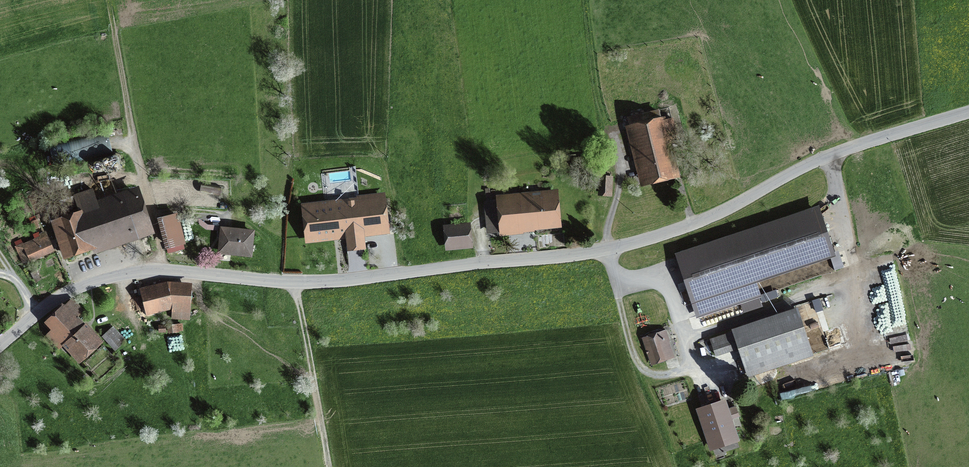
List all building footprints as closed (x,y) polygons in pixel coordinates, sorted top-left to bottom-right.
[(640,154),(647,181),(672,174),(666,149),(669,148),(668,143),(678,140),(672,119),(659,122),(656,111),(630,117),(640,154)] [(84,148),(85,154),(93,152),(90,139),(74,143),(75,150),(84,148)] [(591,158),(571,159),(572,168),(591,167),(591,158)] [(611,177),(602,176),(601,193),(610,193),(611,177)] [(111,240),(148,227),(137,195),(99,208),(92,189),(74,195),(81,214),(57,223),(67,254),(111,240)] [(530,227),(557,224),(554,197),(541,198),(541,195),(530,197),(530,200),(486,204),(489,231),(530,227)] [(73,196),(59,201),(61,208),(75,203),(73,196)] [(374,229),(385,227),(382,199),(354,203),(355,206),(345,207),(345,203),(306,208),(309,236),(348,232),(350,247),(363,246),(361,230),(374,229)] [(815,210),(680,255),(696,303),(699,302),(703,314),(747,299),(742,285),(831,255),(815,210)] [(183,243),(176,215),(161,219),(165,234),(169,247),(183,243)] [(449,247),(469,246),(468,236),(467,225),(444,227),(445,238),(448,238),(449,247)] [(236,250),(250,252),(252,232),(222,229),(220,252),(233,253),(234,250),(236,250)] [(45,235),(16,248),(23,262),(51,249),(45,235)] [(144,294),(148,309),(173,302),(172,318),(187,319),(189,289),(169,288),(158,291),(144,294)] [(81,312),(70,301),(48,321),(44,325),(51,332),(50,332),(58,340),(63,337),(65,339),(79,330),(72,321),(81,312)] [(796,311),(710,339),(716,355),(739,347),(741,353),(747,371),(774,362),(776,366),(789,362),(788,358),(809,350),(796,311)] [(112,327),(103,336),(116,349),(125,340),(112,327)] [(65,339),(80,355),(95,342),(82,328),(80,330),(79,330),(65,339)] [(662,357),(668,355),(663,341),(668,340),(665,331),(644,338),(650,357),(656,355),(658,359),(662,357)] [(699,410),(712,448),(714,447),(714,446),(734,440),(736,439),(730,419),(739,416),(735,406),(726,409),(724,402),(713,405),(699,410)]
